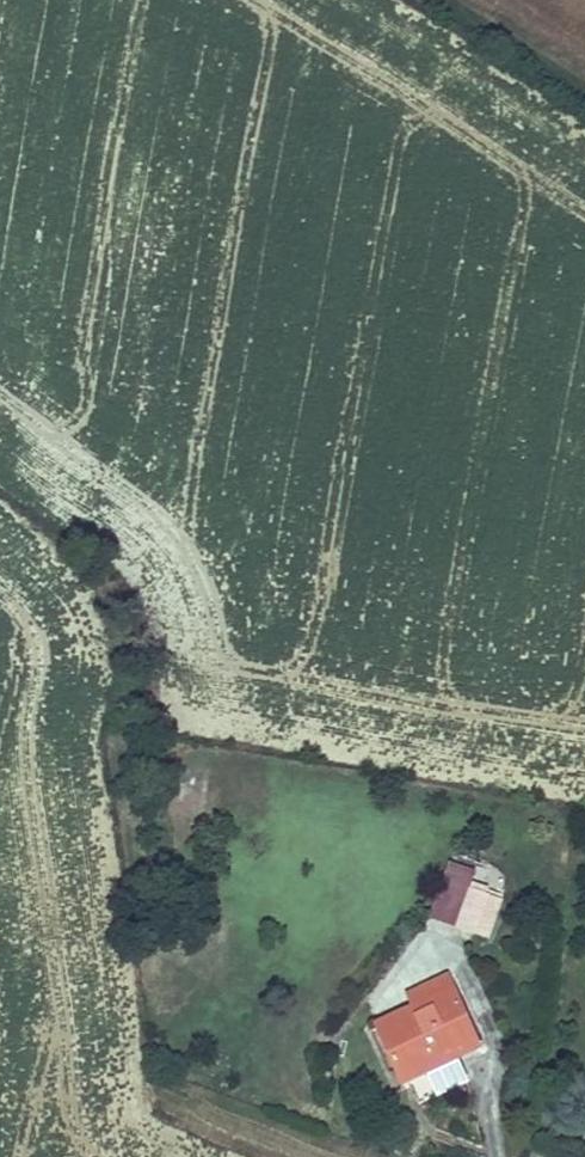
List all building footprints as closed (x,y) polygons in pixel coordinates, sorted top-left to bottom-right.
[(483,934),(495,899),(477,893),(465,927),(483,934)] [(497,939),(509,905),(495,899),(483,934),(497,939)] [(421,1008),(460,990),(455,977),(415,996),(421,1008)] [(484,1043),(460,990),(421,1008),(383,1025),(407,1078),(432,1066),(484,1043)] [(475,1086),(465,1062),(488,1052),(484,1043),(432,1066),(436,1076),(447,1099),(475,1086)]
